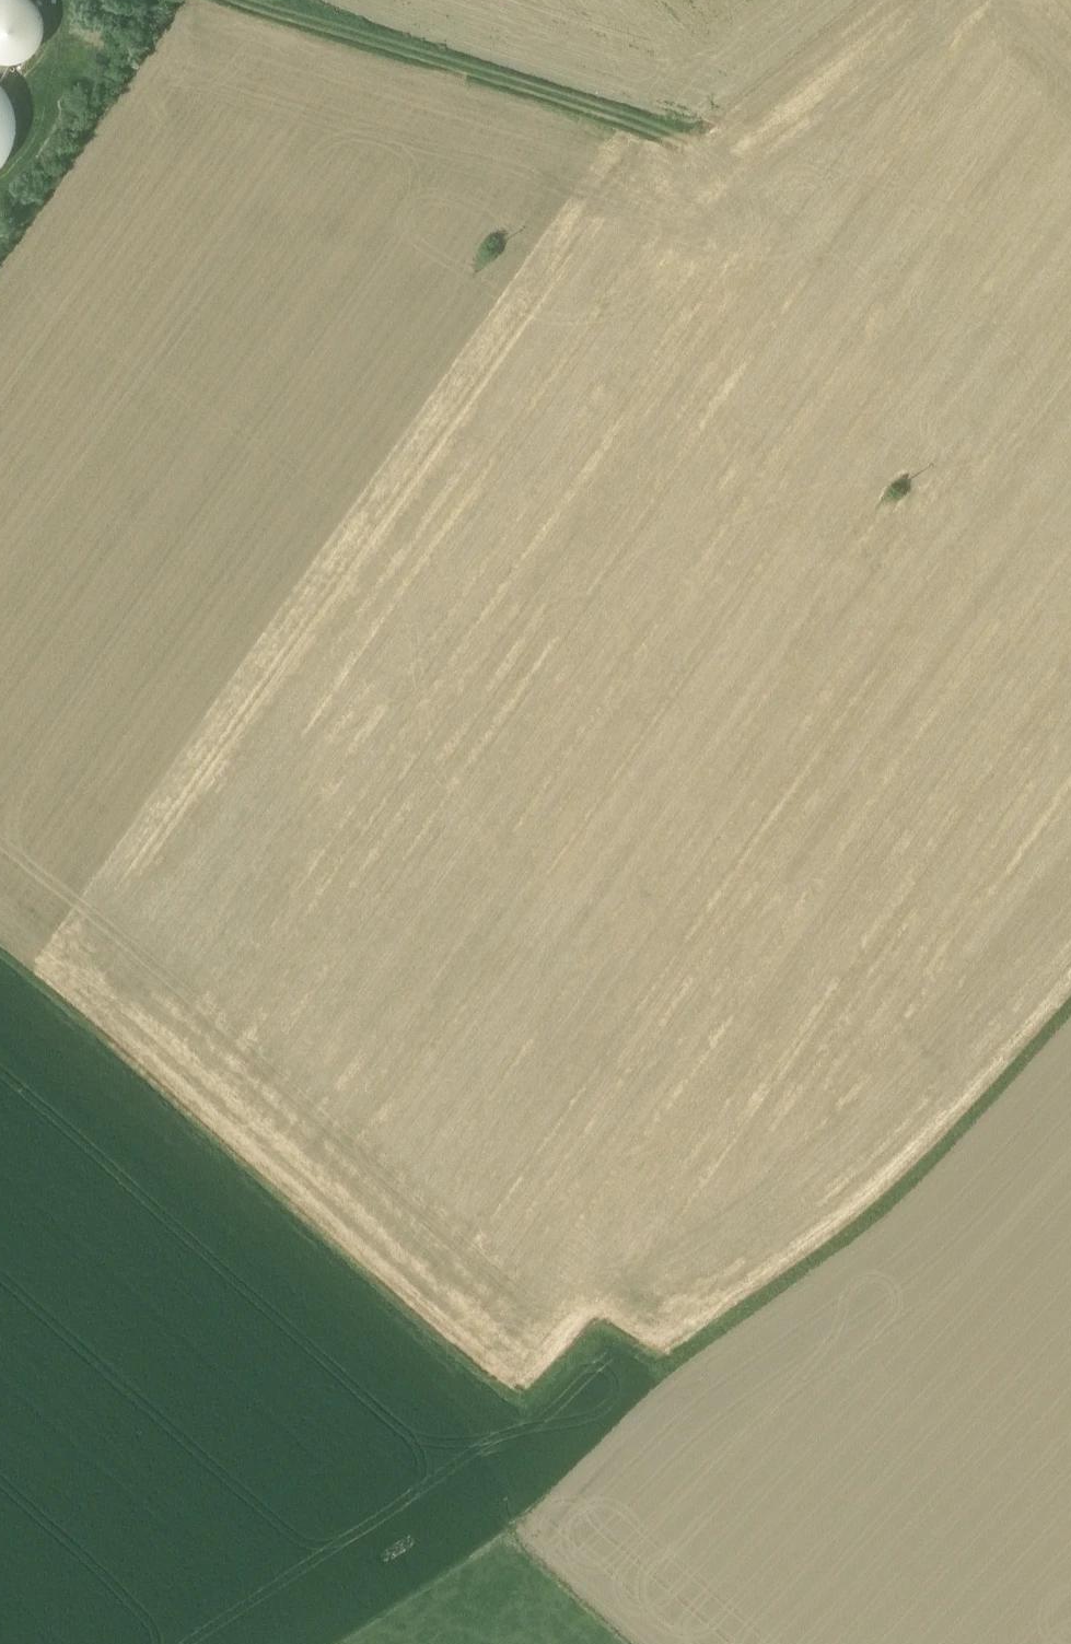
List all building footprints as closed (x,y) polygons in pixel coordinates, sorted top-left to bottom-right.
[(50,40),(33,0),(0,0),(0,62),(50,40)] [(22,162),(0,73),(0,168),(22,162)]
